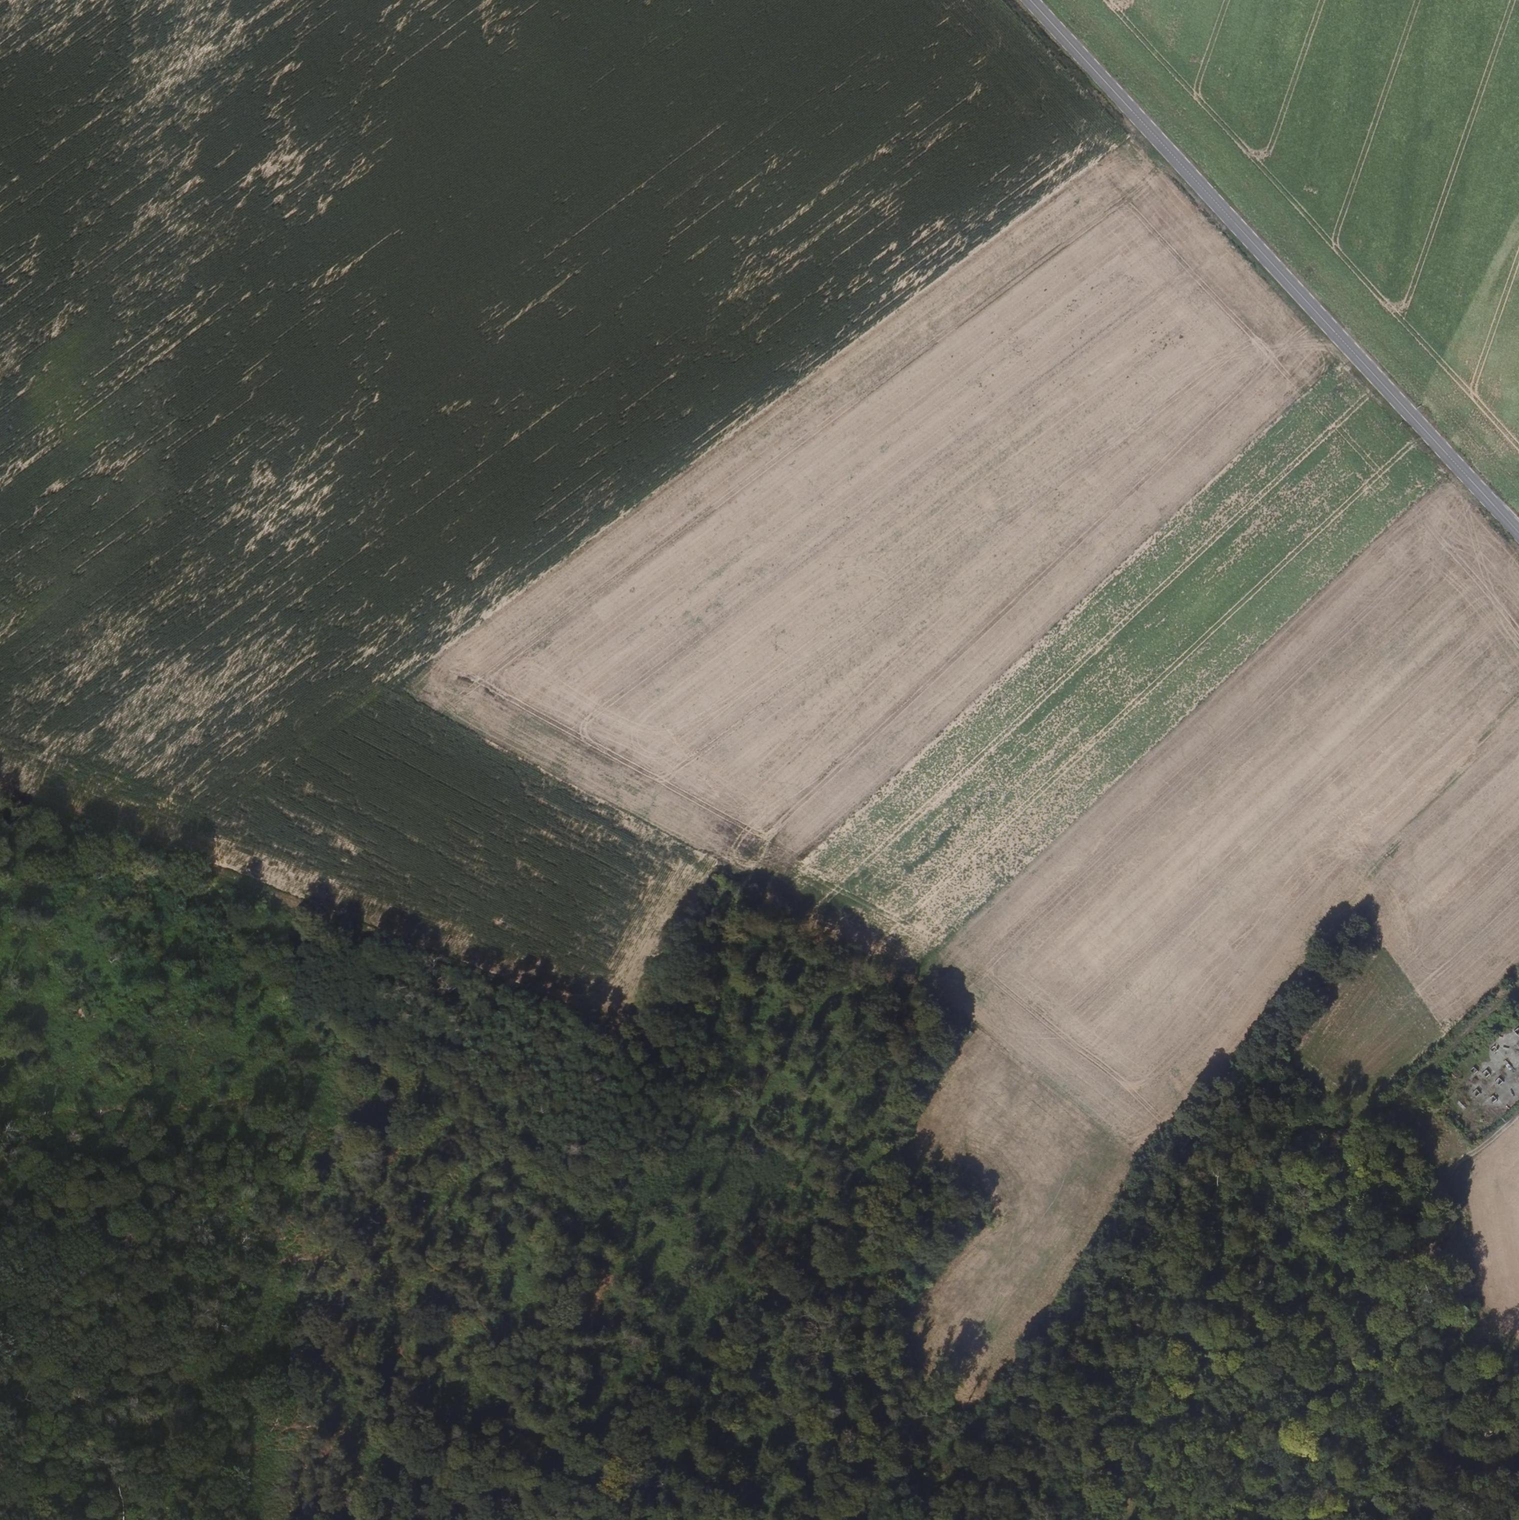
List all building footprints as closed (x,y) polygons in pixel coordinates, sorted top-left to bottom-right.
[(1005,827),(999,832),(1009,845),(1020,836),(1016,831),(1011,835),(1005,827)] [(1436,1261),(1445,1254),(1439,1247),(1430,1254),(1436,1261)]
